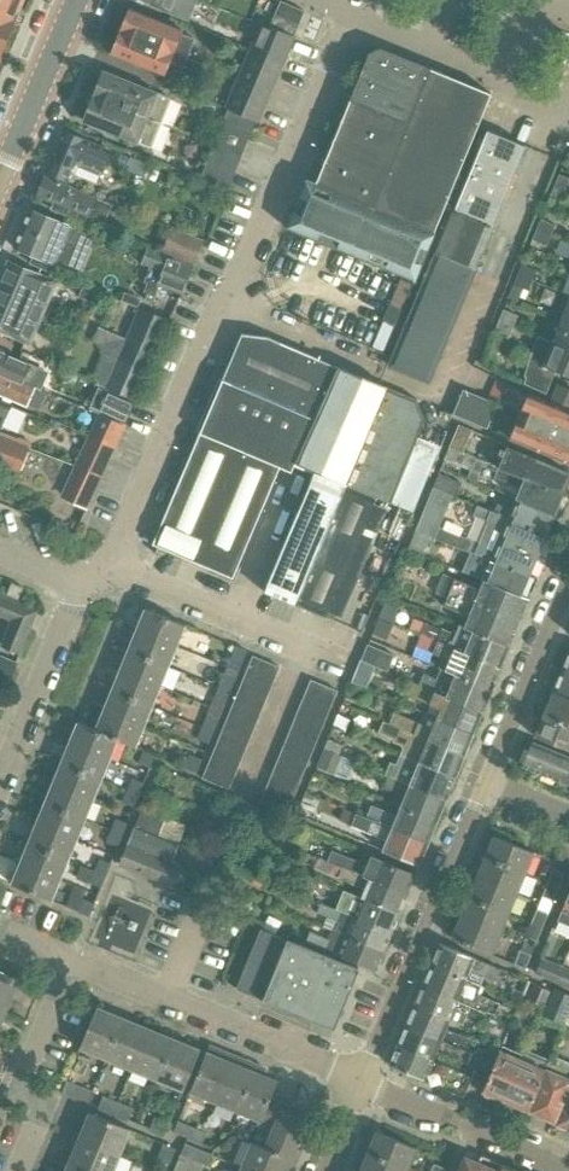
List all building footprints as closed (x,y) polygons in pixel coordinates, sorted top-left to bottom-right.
[(14,18),(21,0),(0,0),(0,12),(14,18)] [(189,20),(198,0),(141,0),(189,20)] [(295,35),(305,10),(280,1),(270,26),(295,35)] [(130,9),(121,31),(187,57),(195,39),(183,34),(184,31),(130,9)] [(9,40),(15,23),(14,18),(0,12),(0,37),(9,40)] [(262,22),(250,49),(283,63),(295,35),(270,26),(262,22)] [(121,31),(112,54),(166,76),(167,72),(179,77),(187,57),(121,31)] [(0,37),(0,61),(9,40),(0,37)] [(370,53),(351,99),(351,100),(408,123),(431,68),(382,48),(370,53)] [(237,78),(273,92),(285,64),(283,63),(250,49),(249,49),(237,78)] [(431,68),(408,123),(374,207),(435,232),(492,93),(431,68)] [(171,100),(104,72),(94,97),(161,124),(171,100)] [(229,110),(256,121),(260,123),(273,92),(237,78),(224,108),(229,110)] [(161,124),(94,97),(84,121),(151,149),(161,124)] [(351,100),(317,182),(317,183),(374,207),(408,123),(351,100)] [(256,121),(229,110),(214,146),(242,157),(251,136),(250,135),(256,121)] [(486,129),(471,166),(512,182),(527,146),(486,129)] [(47,172),(68,181),(72,172),(97,183),(110,151),(86,141),(87,140),(64,130),(51,161),(52,161),(47,172)] [(242,157),(214,146),(201,177),(229,188),(242,157)] [(118,166),(145,178),(145,177),(149,179),(155,168),(124,153),(118,166)] [(471,166),(454,209),(494,225),(512,182),(471,166)] [(568,190),(568,178),(559,174),(555,184),(568,190)] [(111,205),(44,177),(37,196),(53,203),(51,209),(101,230),(111,205)] [(317,183),(308,179),(288,228),(415,280),(435,232),(374,207),(317,183)] [(555,184),(551,194),(566,201),(568,194),(568,190),(555,184)] [(31,210),(23,228),(87,255),(96,235),(73,225),(72,227),(31,210)] [(392,359),(390,365),(391,368),(427,382),(431,381),(472,281),(493,228),(453,211),(423,284),(392,359)] [(537,229),(551,235),(555,225),(540,219),(537,229)] [(172,227),(163,252),(195,264),(204,239),(172,227)] [(23,228),(15,247),(36,256),(35,266),(55,273),(58,266),(79,275),(87,255),(23,228)] [(551,235),(537,229),(532,240),(547,246),(551,235)] [(148,246),(142,263),(151,267),(145,282),(148,284),(144,293),(156,297),(160,285),(183,294),(195,264),(163,252),(148,246)] [(9,261),(0,282),(32,295),(46,301),(55,281),(9,261)] [(519,273),(533,279),(536,270),(522,264),(519,273)] [(533,279),(519,273),(509,298),(516,301),(518,296),(525,299),(533,279)] [(0,283),(0,331),(29,343),(39,319),(46,301),(32,295),(0,282),(0,283)] [(140,307),(126,339),(114,334),(92,381),(136,401),(172,322),(140,307)] [(500,319),(514,325),(518,316),(504,310),(500,319)] [(568,348),(568,321),(562,318),(552,341),(568,348)] [(514,325),(500,319),(495,330),(510,336),(514,325)] [(268,336),(242,334),(224,377),(315,417),(319,411),(339,366),(268,336)] [(527,377),(525,383),(547,392),(556,371),(568,376),(568,348),(552,341),(539,336),(539,337),(537,336),(525,377),(527,377)] [(25,380),(32,364),(0,350),(0,370),(25,380)] [(315,471),(348,485),(377,497),(391,503),(426,419),(418,399),(339,366),(319,411),(315,417),(296,463),(315,471)] [(28,406),(29,405),(39,409),(46,392),(36,388),(35,385),(24,381),(25,380),(0,370),(0,394),(28,406)] [(188,460),(153,543),(233,577),(280,467),(292,472),(296,463),(315,417),(224,377),(188,460)] [(552,403),(568,410),(568,389),(559,385),(552,403)] [(91,407),(99,410),(99,411),(127,422),(135,403),(108,390),(107,392),(100,388),(91,407)] [(497,403),(463,390),(454,414),(487,428),(497,403)] [(528,392),(509,437),(568,462),(568,410),(552,403),(528,392)] [(2,427),(11,406),(0,401),(0,427),(2,427)] [(99,414),(91,433),(90,434),(116,445),(127,422),(99,411),(98,414),(99,414)] [(458,427),(449,447),(462,452),(470,432),(458,427)] [(77,464),(103,474),(116,445),(90,434),(77,464)] [(21,472),(30,448),(0,437),(0,464),(21,472)] [(449,447),(442,466),(465,476),(473,456),(462,452),(449,447)] [(568,474),(568,472),(507,447),(498,468),(510,473),(561,493),(568,474)] [(77,464),(76,464),(62,495),(88,506),(103,474),(77,464)] [(442,466),(433,487),(452,495),(456,497),(465,476),(442,466)] [(498,468),(494,477),(506,482),(519,487),(515,497),(553,512),(561,493),(510,473),(498,468)] [(326,617),(329,612),(377,497),(348,485),(315,471),(264,592),(326,617)] [(433,487),(416,529),(431,535),(435,537),(470,551),(471,551),(528,575),(536,554),(483,532),(479,542),(439,527),(452,495),(433,487)] [(498,502),(494,512),(545,533),(553,512),(515,497),(511,507),(498,502)] [(478,506),(474,515),(488,520),(483,532),(536,554),(545,533),(494,512),(478,506)] [(417,532),(409,551),(423,556),(430,537),(431,535),(416,529),(415,531),(417,532)] [(470,552),(463,572),(464,572),(484,580),(519,596),(528,575),(471,551),(470,552)] [(442,575),(437,585),(520,619),(528,600),(519,596),(484,580),(479,590),(460,583),(442,575)] [(11,583),(6,595),(19,600),(24,588),(11,583)] [(437,585),(434,593),(447,598),(444,605),(468,615),(466,619),(464,624),(460,623),(459,625),(463,627),(473,631),(509,646),(512,638),(520,619),(437,585)] [(11,620),(0,646),(15,652),(31,613),(0,600),(0,616),(11,620)] [(379,617),(394,623),(400,608),(385,602),(379,617)] [(139,629),(178,645),(186,625),(147,609),(139,629)] [(394,623),(379,617),(372,633),(387,639),(394,623)] [(425,623),(421,633),(438,640),(438,642),(500,668),(509,646),(473,631),(463,627),(459,625),(455,634),(442,628),(442,630),(425,623)] [(178,645),(139,629),(131,649),(170,665),(178,645)] [(421,633),(416,645),(433,652),(443,656),(438,668),(441,669),(454,674),(491,690),(500,668),(438,642),(438,640),(421,633)] [(361,660),(388,672),(394,655),(368,644),(361,660)] [(236,646),(228,667),(239,672),(248,651),(236,646)] [(170,665),(131,649),(123,669),(162,685),(170,665)] [(18,662),(0,655),(0,679),(9,683),(18,662)] [(279,667),(252,656),(247,670),(274,681),(279,667)] [(228,667),(220,687),(231,691),(239,672),(228,667)] [(162,685),(123,669),(114,689),(153,705),(162,685)] [(419,684),(419,686),(482,712),(491,690),(454,674),(441,669),(438,678),(424,672),(419,684)] [(241,684),(268,695),(274,681),(247,670),(241,684)] [(562,670),(553,691),(568,697),(568,673),(562,670)] [(339,691),(311,680),(306,694),(333,705),(339,691)] [(409,680),(403,692),(427,702),(440,707),(436,718),(436,719),(473,734),(482,712),(419,686),(419,684),(409,680)] [(236,697),(263,708),(268,695),(241,684),(236,697)] [(220,687),(211,707),(223,712),(231,691),(220,687)] [(106,708),(145,725),(153,705),(114,689),(106,708)] [(544,714),(568,724),(568,697),(553,691),(544,714)] [(333,705),(306,694),(300,708),(327,719),(333,705)] [(230,711),(257,722),(263,708),(236,697),(230,711)] [(340,715),(338,714),(334,726),(345,731),(355,708),(344,704),(340,715)] [(211,707),(203,727),(214,732),(223,712),(211,707)] [(106,708),(98,728),(118,738),(136,746),(145,725),(106,708)] [(327,719),(300,708),(295,721),(322,732),(327,719)] [(225,725),(252,736),(257,722),(230,711),(225,725)] [(390,723),(390,724),(465,755),(473,734),(436,719),(436,718),(425,713),(420,724),(418,723),(410,720),(394,713),(390,723)] [(568,750),(568,724),(544,714),(535,736),(568,750)] [(98,728),(79,720),(70,741),(109,758),(118,738),(98,728)] [(384,720),(379,733),(394,739),(393,742),(402,746),(403,748),(400,754),(418,762),(455,778),(465,755),(390,724),(390,723),(384,720)] [(289,735),(316,746),(322,732),(295,721),(289,735)] [(219,738),(246,749),(252,736),(225,725),(219,738)] [(203,727),(198,740),(209,744),(214,732),(203,727)] [(316,746),(289,735),(283,749),(311,760),(316,746)] [(214,752),(241,763),(246,749),(219,738),(214,752)] [(343,745),(328,739),(324,750),(339,756),(339,755),(343,745)] [(62,761),(101,778),(109,758),(70,741),(62,761)] [(568,786),(568,758),(533,742),(523,767),(562,784),(563,783),(568,786)] [(144,749),(139,763),(150,768),(156,754),(144,749)] [(278,763),(305,774),(311,760),(283,749),(278,763)] [(339,756),(324,750),(317,767),(336,774),(343,757),(339,755),(339,756)] [(208,766),(236,777),(241,763),(214,752),(208,766)] [(390,764),(386,774),(390,775),(389,777),(446,801),(455,778),(418,762),(400,754),(396,766),(390,764)] [(191,755),(186,768),(197,773),(203,760),(191,755)] [(53,782),(93,798),(101,778),(62,761),(53,782)] [(272,776),(300,787),(305,774),(278,763),(272,776)] [(203,779),(230,790),(236,777),(208,766),(203,779)] [(267,790),(294,801),(300,787),(272,776),(267,790)] [(387,782),(385,788),(391,791),(404,796),(400,806),(437,822),(446,801),(389,777),(387,782)] [(128,788),(140,793),(145,783),(132,778),(128,788)] [(93,798),(53,782),(45,802),(84,818),(93,798)] [(140,793),(128,788),(122,802),(135,807),(140,793)] [(261,804),(288,815),(294,801),(267,790),(261,804)] [(156,795),(150,810),(163,816),(169,800),(156,795)] [(36,823),(76,839),(84,818),(45,802),(36,823)] [(367,818),(367,819),(428,844),(437,822),(400,806),(397,815),(372,805),(367,818)] [(144,808),(137,828),(159,837),(167,817),(163,816),(150,810),(144,808)] [(356,813),(351,826),(368,832),(373,834),(387,840),(382,851),(419,866),(428,844),(367,819),(367,818),(356,813)] [(111,830),(123,835),(128,823),(116,818),(111,830)] [(28,843),(67,859),(76,839),(36,823),(28,843)] [(137,828),(129,845),(152,855),(173,863),(180,846),(159,837),(137,828)] [(123,835),(111,830),(106,843),(118,847),(123,835)] [(485,857),(526,874),(534,854),(494,837),(485,857)] [(19,863),(59,880),(67,859),(28,843),(19,863)] [(129,845),(121,865),(172,886),(180,866),(173,863),(152,855),(129,845)] [(327,861),(407,894),(415,875),(377,859),(369,856),(363,853),(360,861),(332,849),(327,861)] [(306,851),(301,861),(352,882),(351,884),(365,889),(361,898),(398,914),(407,894),(327,861),(306,851)] [(546,872),(551,856),(535,852),(531,868),(546,872)] [(477,877),(517,895),(526,874),(485,857),(477,877)] [(94,871),(106,876),(111,863),(99,858),(94,871)] [(11,884),(50,900),(59,880),(19,863),(11,884)] [(548,884),(559,888),(565,875),(554,870),(548,884)] [(106,876),(94,871),(90,883),(102,888),(106,876)] [(468,898),(509,915),(517,895),(477,877),(468,898)] [(543,897),(553,902),(559,888),(548,884),(543,897)] [(558,921),(568,926),(568,895),(562,911),(559,919),(558,921)] [(142,951),(152,904),(119,897),(114,922),(102,919),(97,942),(142,951)] [(83,898),(79,912),(90,916),(95,903),(83,898)] [(340,911),(339,912),(391,932),(398,914),(361,898),(357,908),(343,902),(340,911)] [(459,918),(500,935),(509,915),(468,898),(459,918)] [(321,903),(317,912),(336,920),(335,922),(332,930),(383,950),(391,932),(339,912),(340,911),(321,903)] [(531,924),(541,929),(547,914),(537,909),(531,924)] [(451,939),(491,956),(500,935),(459,918),(451,939)] [(541,929),(531,924),(525,937),(536,942),(541,929)] [(235,990),(263,1001),(332,1029),(357,969),(287,940),(260,929),(235,990)] [(310,932),(306,943),(358,965),(358,966),(374,972),(383,950),(332,930),(327,940),(310,932)] [(439,943),(431,963),(460,976),(481,985),(485,976),(497,981),(502,969),(439,943)] [(520,951),(514,964),(525,969),(531,955),(520,951)] [(537,969),(535,974),(556,983),(563,967),(558,965),(541,958),(537,969)] [(431,963),(422,985),(471,1005),(508,1021),(513,1008),(478,993),(481,985),(460,976),(431,963)] [(556,983),(568,989),(568,969),(563,967),(556,983)] [(19,980),(0,972),(0,1026),(19,980)] [(463,1024),(471,1005),(422,985),(414,1003),(451,1019),(463,1024)] [(542,1016),(564,1025),(568,1012),(568,996),(553,989),(542,1016)] [(477,1053),(481,1043),(447,1029),(451,1019),(414,1003),(406,1023),(473,1051),(477,1053)] [(96,1008),(80,1047),(106,1058),(122,1019),(96,1008)] [(130,1068),(146,1029),(122,1019),(106,1058),(130,1068)] [(503,1029),(485,1022),(481,1034),(499,1041),(503,1029)] [(434,1059),(438,1051),(486,1071),(491,1059),(477,1053),(473,1051),(406,1023),(398,1043),(434,1059)] [(146,1029),(130,1068),(156,1079),(173,1040),(146,1029)] [(182,1089),(198,1050),(173,1040),(156,1079),(182,1089)] [(389,1065),(466,1096),(475,1100),(484,1080),(434,1059),(398,1043),(389,1065)] [(208,1044),(190,1089),(213,1099),(232,1054),(208,1044)] [(499,1051),(483,1090),(504,1099),(520,1061),(499,1051)] [(504,1099),(514,1104),(513,1107),(525,1112),(526,1109),(528,1110),(548,1062),(524,1051),(520,1061),(504,1099)] [(232,1054),(213,1099),(236,1108),(255,1063),(232,1054)] [(528,1110),(527,1113),(554,1124),(563,1104),(567,1105),(568,1100),(568,1063),(551,1055),(548,1062),(528,1110)] [(255,1063),(236,1108),(259,1118),(269,1096),(275,1080),(261,1074),(264,1067),(255,1063)] [(61,1095),(76,1101),(76,1099),(87,1104),(92,1091),(66,1081),(61,1095)] [(111,1115),(117,1101),(103,1096),(97,1110),(111,1115)] [(257,1124),(273,1131),(265,1148),(297,1161),(302,1150),(294,1146),(308,1112),(269,1096),(259,1118),(257,1124)] [(563,1104),(554,1124),(568,1131),(568,1100),(567,1105),(563,1104)] [(117,1101),(111,1115),(127,1122),(133,1108),(117,1101)] [(90,1113),(83,1128),(79,1138),(119,1154),(129,1130),(90,1113)] [(149,1129),(148,1131),(163,1137),(169,1123),(154,1117),(149,1129)] [(187,1138),(192,1127),(178,1122),(173,1132),(187,1138)] [(202,1144),(206,1133),(192,1127),(187,1138),(202,1144)] [(368,1152),(407,1168),(415,1148),(376,1132),(368,1152)] [(76,1146),(68,1164),(85,1170),(112,1170),(119,1154),(79,1138),(76,1146)] [(265,1148),(252,1142),(242,1166),(253,1170),(293,1170),(297,1161),(265,1148)] [(164,1143),(157,1159),(170,1164),(176,1148),(164,1143)] [(194,1160),(199,1149),(184,1143),(180,1154),(194,1160)] [(209,1166),(213,1155),(199,1149),(194,1160),(209,1166)] [(407,1168),(368,1152),(360,1170),(406,1170),(407,1168)] [(459,1170),(500,1170),(503,1164),(482,1156),(479,1163),(465,1157),(459,1170)] [(185,1170),(186,1170),(189,1163),(178,1159),(175,1167),(185,1170)]
